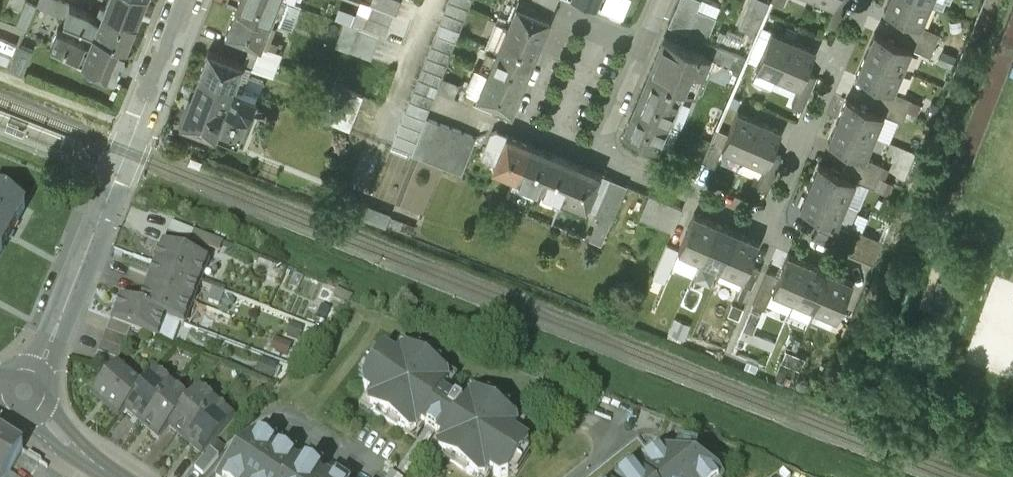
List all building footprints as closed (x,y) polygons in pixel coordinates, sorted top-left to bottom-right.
[(56,0),(40,0),(36,8),(62,18),(63,19),(68,5),(56,0)] [(106,1),(138,13),(143,0),(106,0),(106,1)] [(235,11),(270,23),(279,0),(240,0),(235,11)] [(399,0),(374,0),(372,6),(396,15),(401,1),(399,0)] [(405,112),(425,120),(473,0),(449,0),(405,112)] [(524,0),(518,0),(507,26),(541,40),(550,17),(533,10),(535,5),(524,0)] [(573,1),(597,11),(601,0),(573,0),(573,1)] [(602,7),(614,12),(619,0),(605,0),(602,7)] [(668,25),(687,33),(697,10),(700,2),(697,0),(679,0),(668,25)] [(761,0),(750,0),(738,28),(756,35),(769,4),(761,0)] [(834,4),(826,23),(838,28),(849,0),(836,0),(834,4)] [(924,0),(888,0),(884,9),(907,19),(921,25),(921,24),(930,3),(924,0)] [(138,13),(106,1),(104,6),(100,4),(97,12),(101,14),(99,20),(87,12),(68,5),(63,19),(77,24),(94,31),(126,44),(138,13)] [(36,8),(25,3),(15,27),(26,32),(36,8)] [(395,15),(372,6),(368,18),(357,14),(353,25),(386,38),(395,15)] [(716,18),(697,10),(687,33),(698,37),(706,41),(716,18)] [(270,23),(235,11),(227,34),(258,45),(261,46),(261,45),(270,23)] [(63,19),(62,18),(59,25),(66,28),(66,27),(74,30),(77,24),(63,19)] [(921,24),(921,25),(907,19),(902,30),(935,44),(940,32),(921,24)] [(507,26),(500,23),(494,37),(501,40),(497,49),(531,64),(541,40),(507,26)] [(381,40),(358,32),(359,29),(345,24),(339,38),(354,43),(350,54),(373,62),(381,40)] [(772,29),(756,66),(778,76),(794,39),(772,29)] [(126,44),(94,31),(89,45),(84,43),(85,42),(57,30),(51,43),(78,56),(77,57),(114,74),(126,44)] [(935,44),(902,30),(897,41),(912,47),(930,55),(935,44)] [(897,41),(875,31),(866,53),(903,69),(912,47),(897,41)] [(693,48),(664,36),(649,72),(682,86),(692,90),(699,73),(702,74),(708,58),(710,55),(693,48)] [(706,41),(698,37),(693,48),(710,55),(708,58),(729,67),(735,53),(706,41)] [(816,48),(794,39),(778,76),(800,85),(806,70),(816,48)] [(20,70),(26,46),(13,43),(7,67),(20,70)] [(282,53),(261,45),(261,46),(258,45),(254,56),(255,56),(277,65),(282,53)] [(531,64),(497,49),(487,73),(521,87),(531,64)] [(243,64),(209,51),(200,74),(234,87),(240,73),(243,64)] [(746,58),(735,53),(729,67),(740,71),(746,58)] [(903,69),(866,53),(856,75),(879,85),(893,91),(894,90),(903,69)] [(277,65),(255,56),(250,68),(273,76),(277,65)] [(487,73),(476,68),(466,90),(477,95),(477,96),(478,96),(476,102),(492,109),(495,103),(511,110),(521,87),(487,73)] [(806,70),(800,85),(792,103),(803,108),(817,75),(806,70)] [(682,86),(649,72),(634,108),(679,127),(687,108),(676,103),(682,86)] [(262,81),(240,73),(234,87),(256,95),(262,81)] [(234,87),(200,74),(192,96),(247,117),(256,95),(234,87)] [(893,91),(879,85),(874,96),(907,110),(912,98),(894,90),(893,91)] [(339,88),(326,122),(350,132),(364,98),(339,88)] [(247,117),(192,96),(181,124),(237,146),(248,118),(247,117)] [(907,110),(874,96),(869,107),(884,113),(902,121),(907,110)] [(869,107),(847,97),(838,119),(874,135),(884,113),(869,107)] [(679,127),(634,108),(624,130),(658,145),(660,141),(671,145),(679,127)] [(759,119),(738,110),(728,132),(722,147),(744,156),(759,119)] [(781,129),(759,119),(744,156),(765,165),(766,165),(772,151),(781,129)] [(874,135),(838,119),(828,141),(851,150),(865,157),(865,156),(874,135)] [(439,123),(425,161),(437,165),(451,128),(439,123)] [(451,128),(437,165),(449,170),(463,133),(451,128)] [(718,128),(704,161),(714,165),(722,147),(728,132),(718,128)] [(491,132),(485,147),(499,153),(507,134),(496,130),(491,132)] [(463,133),(449,170),(462,175),(476,138),(463,133)] [(530,144),(507,134),(499,153),(493,168),(516,178),(530,144)] [(554,154),(530,144),(516,178),(539,188),(554,154)] [(865,157),(851,150),(846,162),(879,176),(884,164),(865,156),(865,157)] [(783,156),(772,151),(766,165),(765,165),(757,184),(769,189),(783,156)] [(554,154),(539,188),(563,197),(577,164),(554,154)] [(879,176),(846,162),(841,173),(856,179),(874,187),(879,176)] [(841,173),(819,163),(810,185),(846,201),(856,179),(841,173)] [(600,173),(577,164),(563,197),(586,207),(600,173)] [(627,185),(610,177),(594,214),(612,221),(627,185)] [(846,201),(810,185),(800,207),(822,216),(837,223),(837,222),(846,201)] [(683,208),(649,194),(640,216),(673,230),(683,208)] [(7,243),(14,232),(13,231),(25,209),(0,195),(0,255),(7,243)] [(694,213),(678,250),(700,259),(716,222),(694,213)] [(837,223),(822,216),(818,228),(851,242),(855,230),(837,222),(837,223)] [(194,231),(172,222),(168,233),(190,241),(194,231)] [(716,222),(700,259),(721,268),(737,231),(716,222)] [(869,234),(856,228),(855,230),(851,242),(846,251),(860,257),(869,234)] [(737,231),(721,268),(743,277),(749,263),(759,240),(737,231)] [(883,240),(869,234),(860,257),(873,263),(883,240)] [(208,262),(163,244),(155,266),(200,283),(208,262)] [(678,250),(667,245),(653,278),(664,283),(678,250)] [(778,275),(772,289),(772,290),(794,299),(810,262),(788,252),(778,275)] [(810,262),(794,299),(815,308),(831,271),(810,262)] [(749,263),(743,277),(735,296),(747,301),(761,267),(749,263)] [(200,283),(155,266),(147,286),(192,304),(200,283)] [(767,270),(753,303),(765,308),(772,290),(772,289),(778,275),(767,270)] [(831,271),(815,308),(837,317),(853,280),(831,271)] [(192,304),(147,286),(139,306),(139,307),(166,317),(166,318),(184,325),(192,304)] [(166,317),(139,307),(139,306),(121,299),(113,321),(131,328),(158,338),(166,318),(166,317)] [(691,308),(681,304),(676,316),(686,320),(691,308)] [(113,321),(110,320),(106,331),(127,339),(131,328),(113,321)] [(127,339),(106,331),(102,341),(123,350),(127,339)] [(123,350),(102,341),(98,352),(119,360),(123,350)] [(468,396),(461,406),(441,392),(447,382),(446,374),(407,349),(399,351),(395,357),(383,349),(362,380),(364,389),(371,394),(368,399),(370,407),(408,432),(416,430),(420,424),(426,427),(433,433),(441,437),(437,444),(438,452),(477,476),(478,476),(485,476),(489,470),(499,476),(508,475),(528,443),(513,433),(516,427),(514,419),(476,394),(468,396)] [(796,353),(786,349),(781,361),(791,365),(796,353)] [(119,360),(98,352),(94,363),(112,370),(117,365),(119,360)] [(805,357),(796,353),(791,365),(800,369),(805,357)] [(142,387),(117,365),(112,370),(93,392),(120,415),(125,408),(142,387)] [(156,371),(142,387),(125,408),(141,422),(173,386),(156,371)] [(173,386),(141,422),(159,437),(169,425),(190,400),(189,400),(173,386)] [(190,400),(169,425),(185,439),(216,403),(199,388),(189,400),(190,400)] [(216,403),(185,439),(203,454),(210,446),(234,418),(216,403)] [(433,433),(426,427),(391,476),(403,476),(433,433)] [(0,436),(0,476),(7,476),(22,451),(2,432),(0,436)] [(255,435),(219,476),(321,476),(255,435)] [(718,476),(663,453),(659,449),(651,456),(637,439),(588,476),(718,476)] [(203,454),(194,464),(203,472),(219,453),(210,446),(203,454)] [(22,451),(7,476),(29,476),(39,461),(22,451)]
